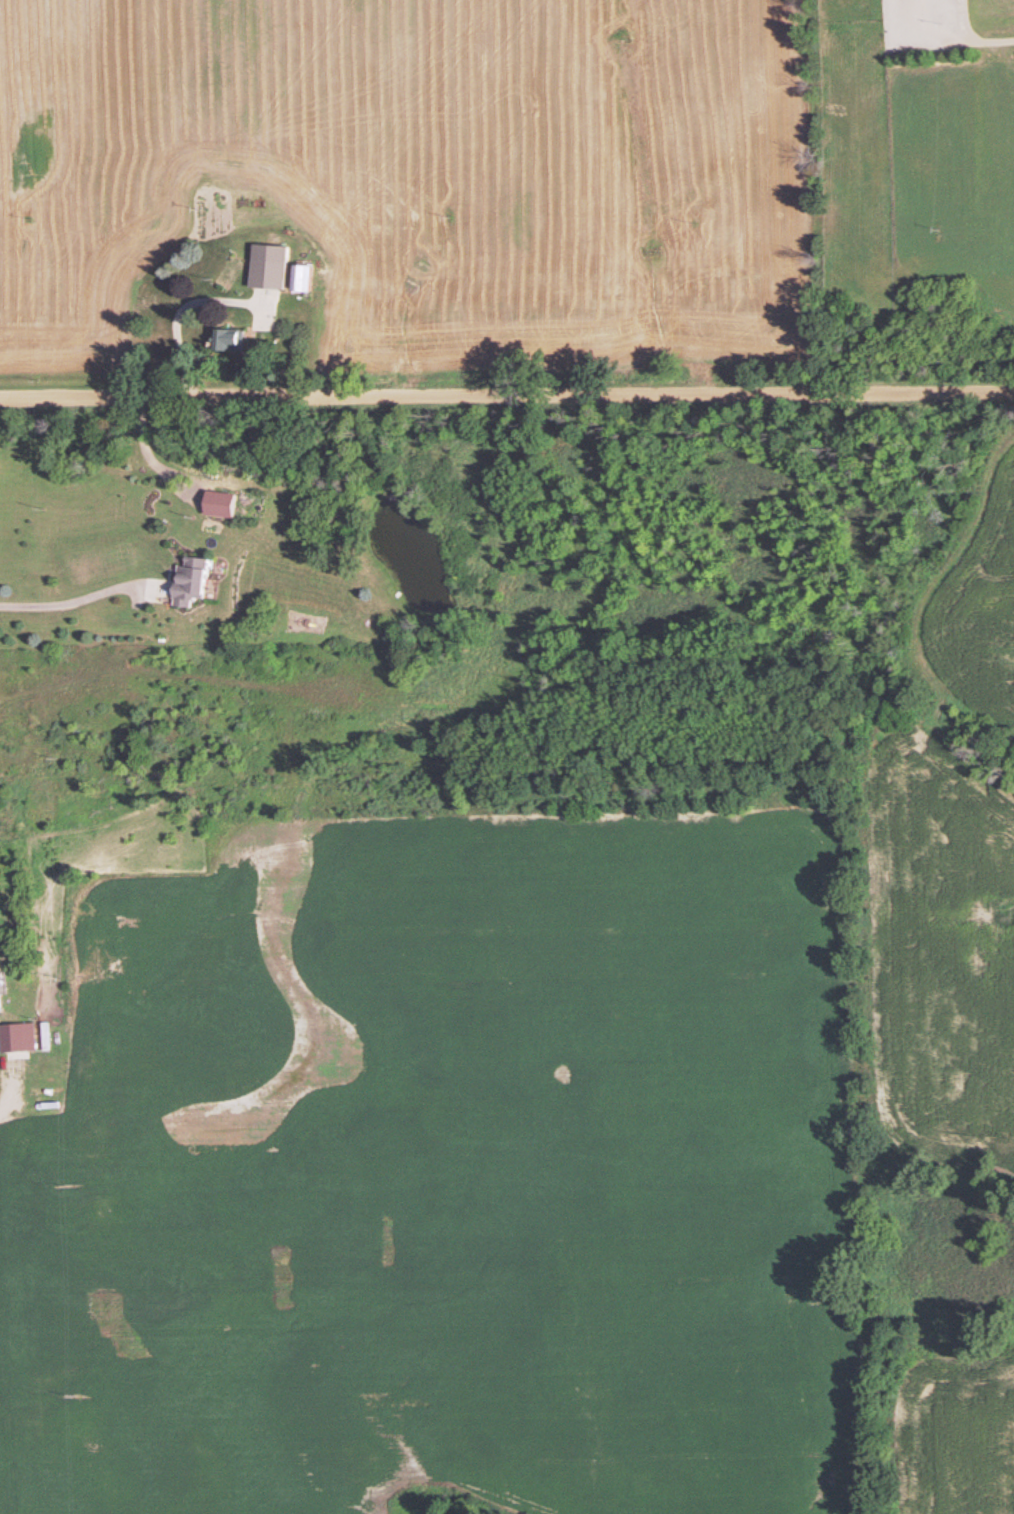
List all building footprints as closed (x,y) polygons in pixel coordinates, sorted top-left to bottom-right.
[(246,287),(282,289),(285,246),(249,244),(246,287)] [(307,265),(289,264),(288,290),(306,291),(307,265)] [(209,350),(239,350),(239,329),(209,329),(209,350)] [(167,606),(186,608),(187,598),(199,600),(204,558),(179,555),(178,565),(172,564),(167,606)] [(0,1024),(0,1052),(30,1051),(30,1024),(0,1024)]
